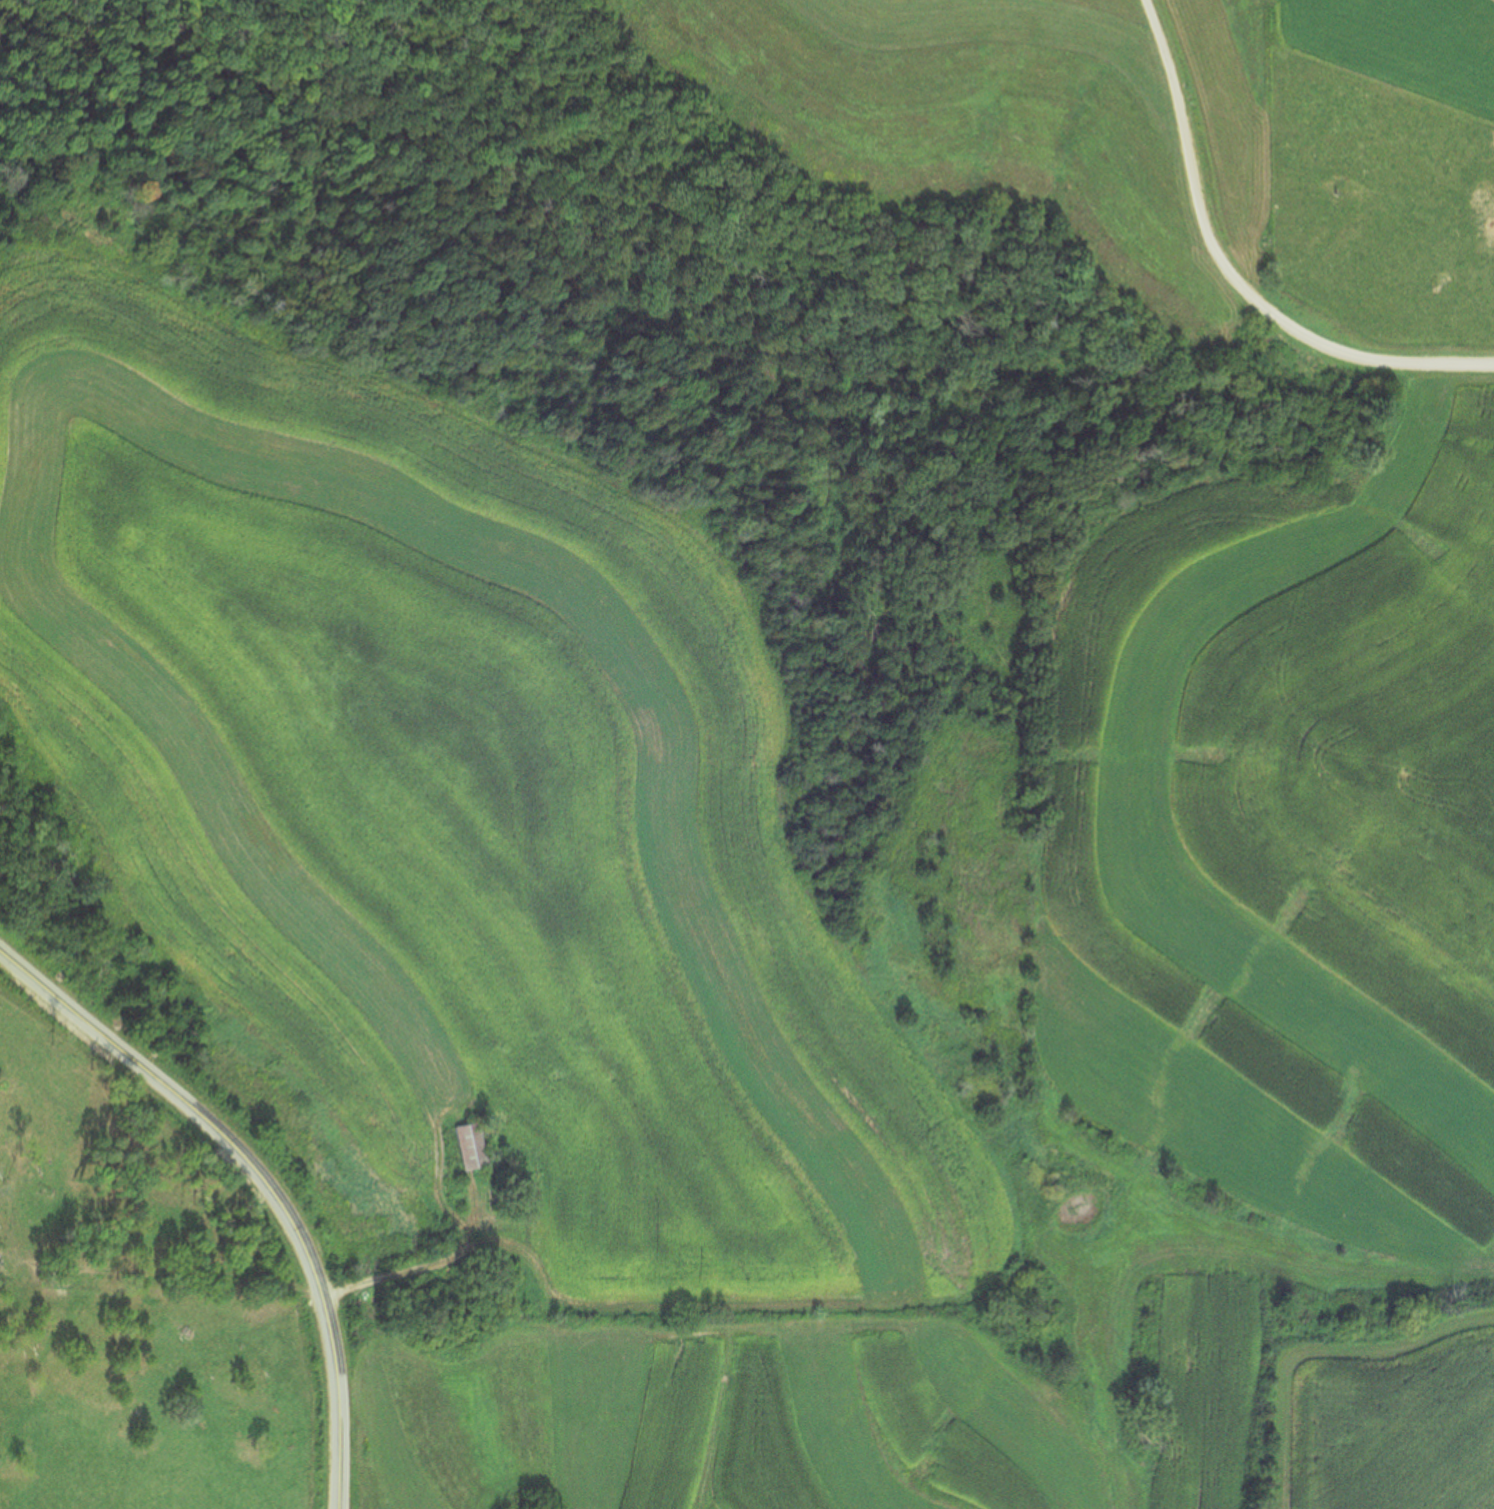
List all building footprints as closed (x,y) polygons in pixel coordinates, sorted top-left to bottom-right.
[(479,1121),(452,1125),(459,1170),(486,1166),(479,1121)]
